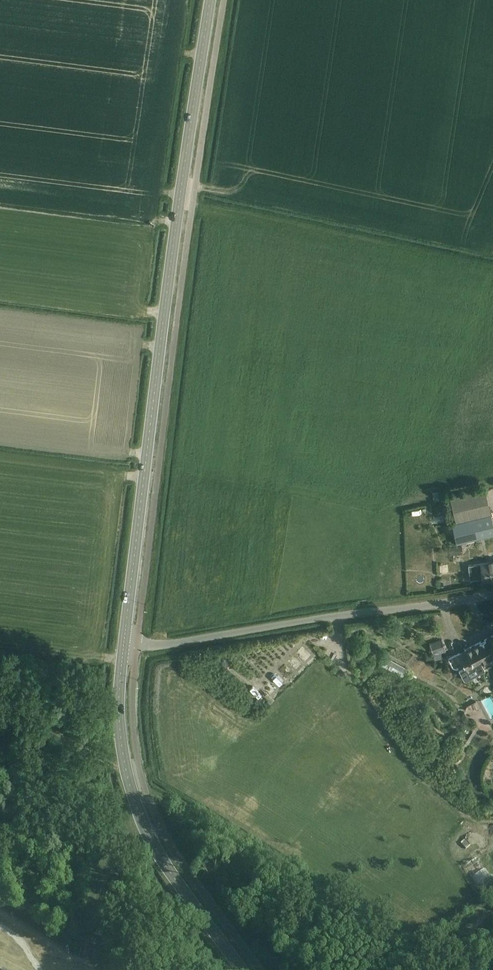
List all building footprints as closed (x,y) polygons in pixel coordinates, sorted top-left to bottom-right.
[(451,498),(456,522),(452,523),(456,543),(492,535),(492,522),(491,514),(486,490),(451,498)] [(475,565),(477,579),(482,578),(483,580),(492,579),(492,563),(475,565)] [(463,662),(465,666),(456,670),(462,680),(464,681),(483,671),(480,665),(492,658),(492,637),(492,636),(458,653),(463,662)] [(429,644),(432,652),(444,648),(442,640),(429,644)] [(390,661),(411,671),(415,663),(394,653),(390,661)]
